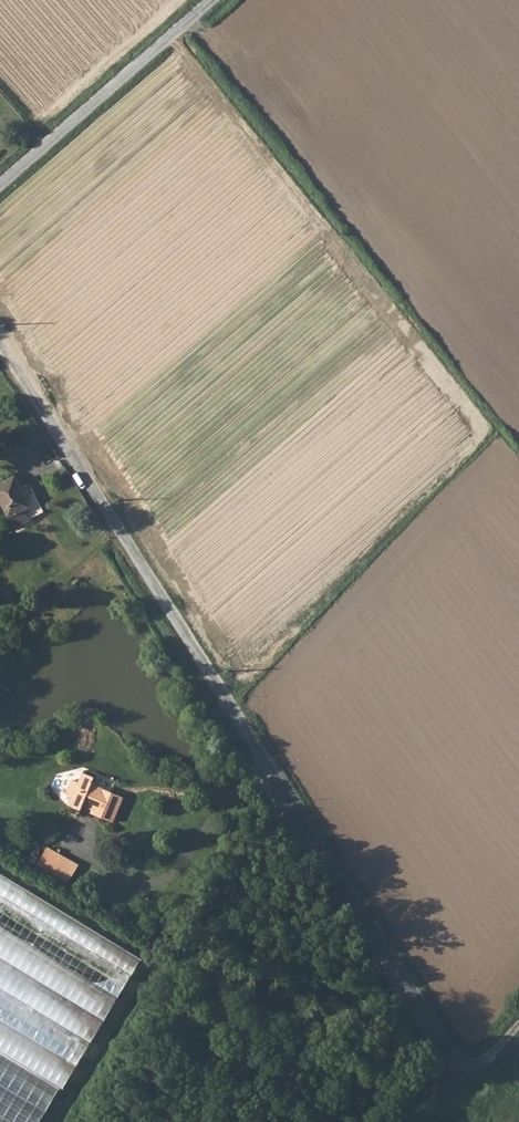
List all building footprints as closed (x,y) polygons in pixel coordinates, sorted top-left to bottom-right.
[(29,509),(15,478),(0,485),(0,504),(12,530),(27,523),(22,512),(29,509)] [(92,784),(95,777),(83,773),(79,782),(72,780),(66,794),(72,797),(70,805),(81,810),(83,805),(101,813),(99,816),(113,822),(123,797),(92,784)] [(47,846),(36,863),(52,872),(62,856),(47,846)] [(77,865),(62,856),(52,872),(67,882),(77,865)] [(60,1090),(141,963),(0,877),(0,1121),(41,1121),(60,1090)]
